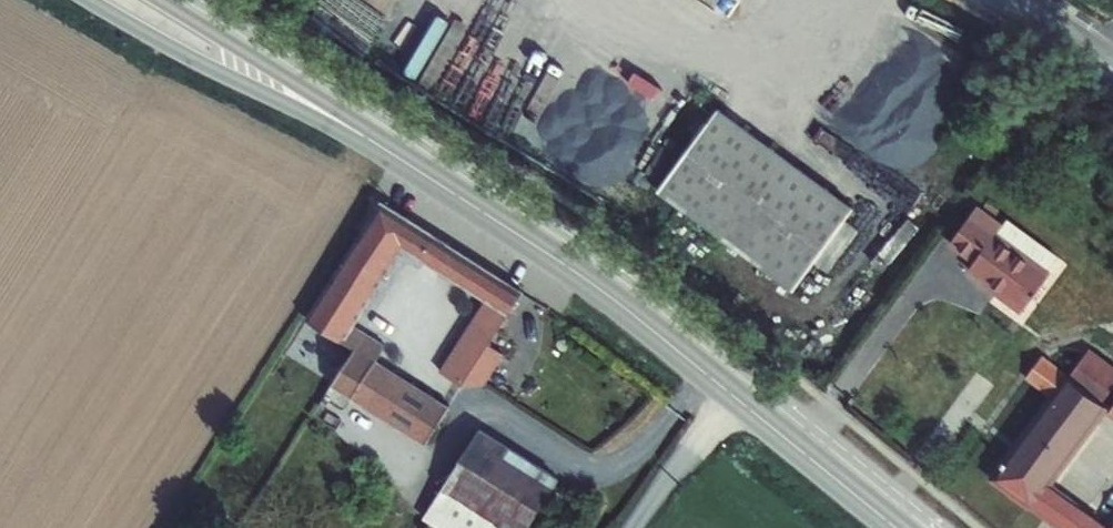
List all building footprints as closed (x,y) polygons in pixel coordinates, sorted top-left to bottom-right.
[(653,197),(704,233),(767,145),(716,108),(653,197)] [(853,206),(767,145),(704,233),(790,294),(853,206)] [(316,323),(349,345),(362,324),(410,250),(492,304),(446,375),(472,392),(491,393),(512,362),(524,369),(538,346),(529,340),(512,330),(522,314),(527,304),(525,291),(392,202),(316,323)] [(1008,230),(980,210),(952,250),(973,266),(967,274),(1019,312),(1059,258),(1013,222),(1008,230)] [(349,345),(362,354),(385,369),(399,348),(362,324),(349,345)] [(455,414),(385,369),(362,354),(341,386),(409,430),(433,446),(455,414)] [(1035,356),(1020,379),(1046,396),(1062,373),(1035,356)] [(1073,358),(1062,373),(1093,394),(1103,378),(1073,358)] [(1100,519),(1037,476),(1093,394),(1062,373),(1046,396),(990,479),(1061,527),(1112,527),(1112,500),(1100,519)] [(1100,406),(1112,414),(1112,387),(1100,406)] [(433,446),(409,430),(398,448),(422,463),(433,446)] [(488,439),(452,497),(503,527),(548,527),(571,492),(488,439)] [(452,497),(449,495),(431,526),(435,527),(503,527),(452,497)]
